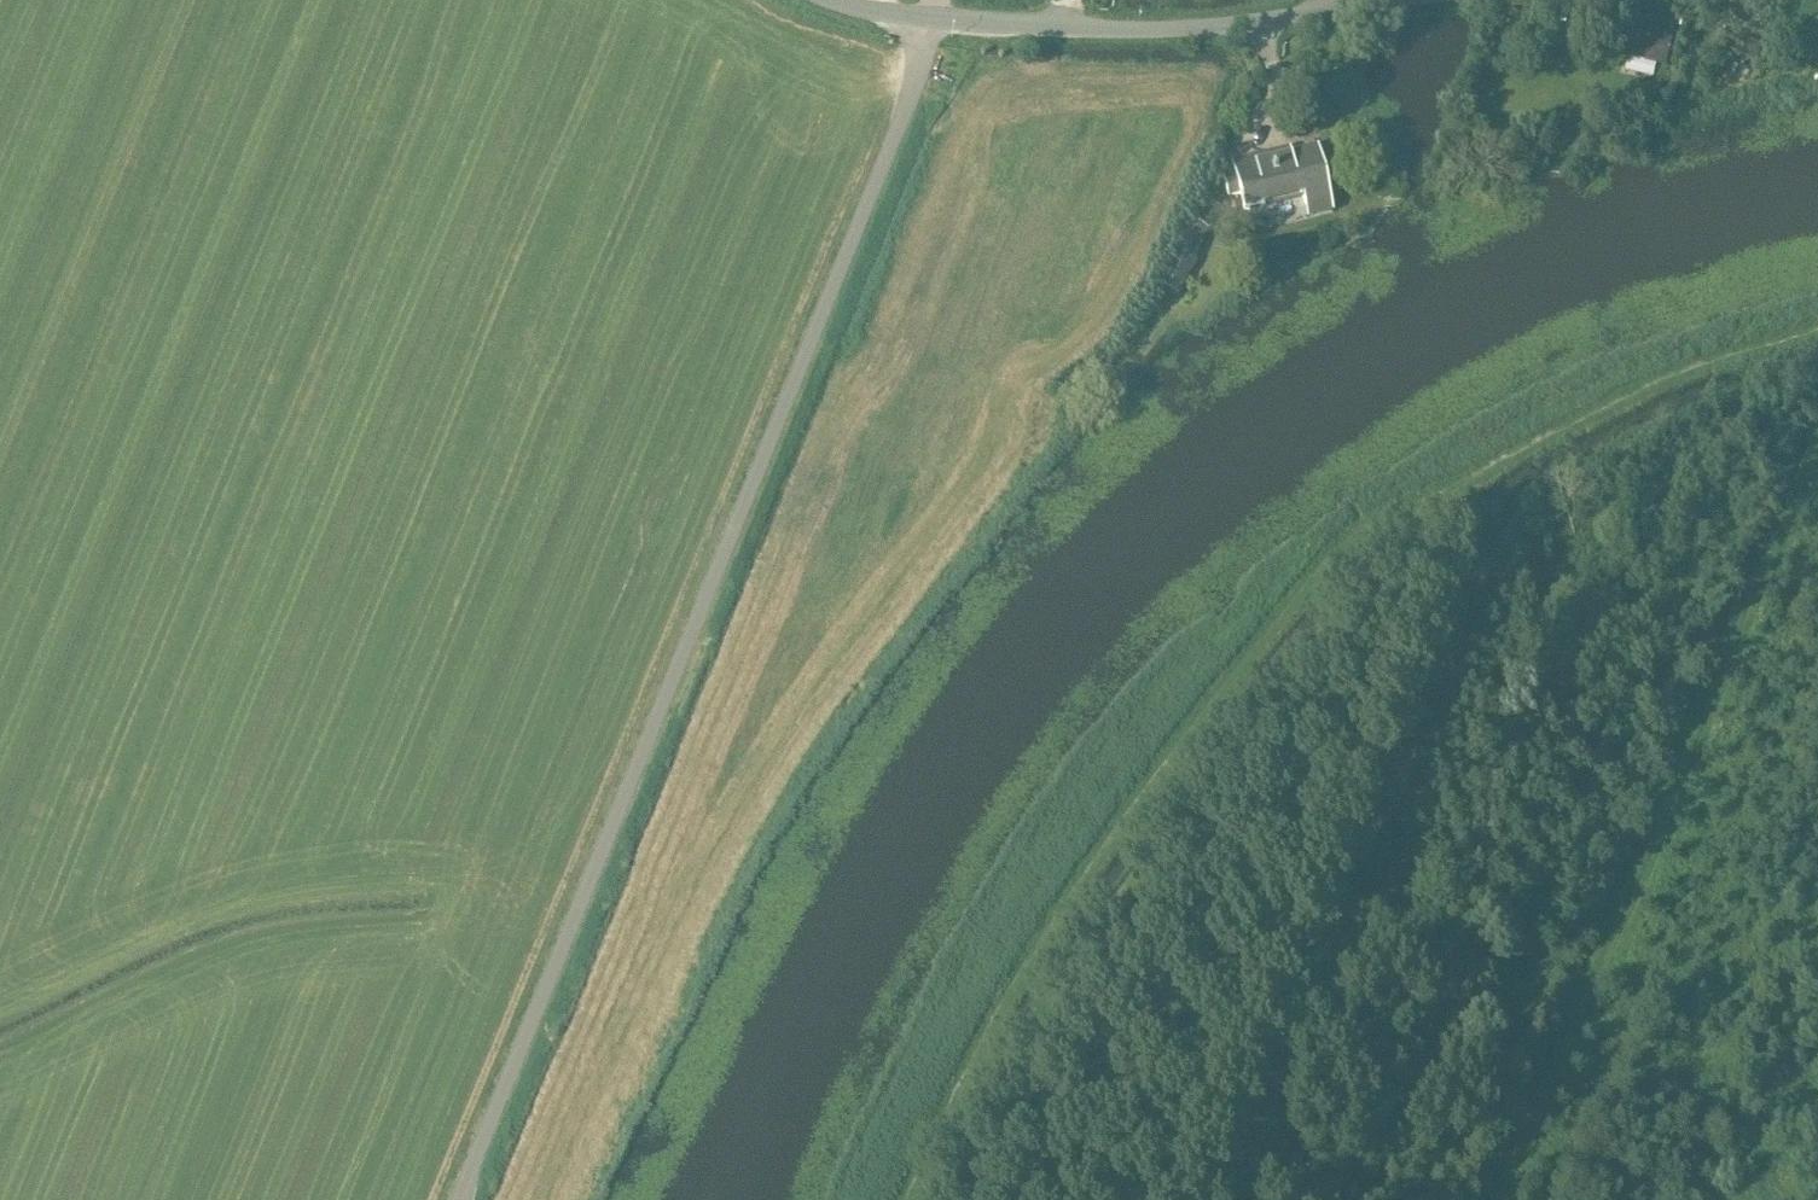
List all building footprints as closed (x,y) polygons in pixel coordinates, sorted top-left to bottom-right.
[(1653,31),(1646,62),(1668,66),(1674,35),(1653,31)] [(1749,40),(1742,55),(1756,61),(1763,46),(1749,40)] [(1231,160),(1243,212),(1302,197),(1307,218),(1332,212),(1316,146),(1259,160),(1258,154),(1231,160)]
